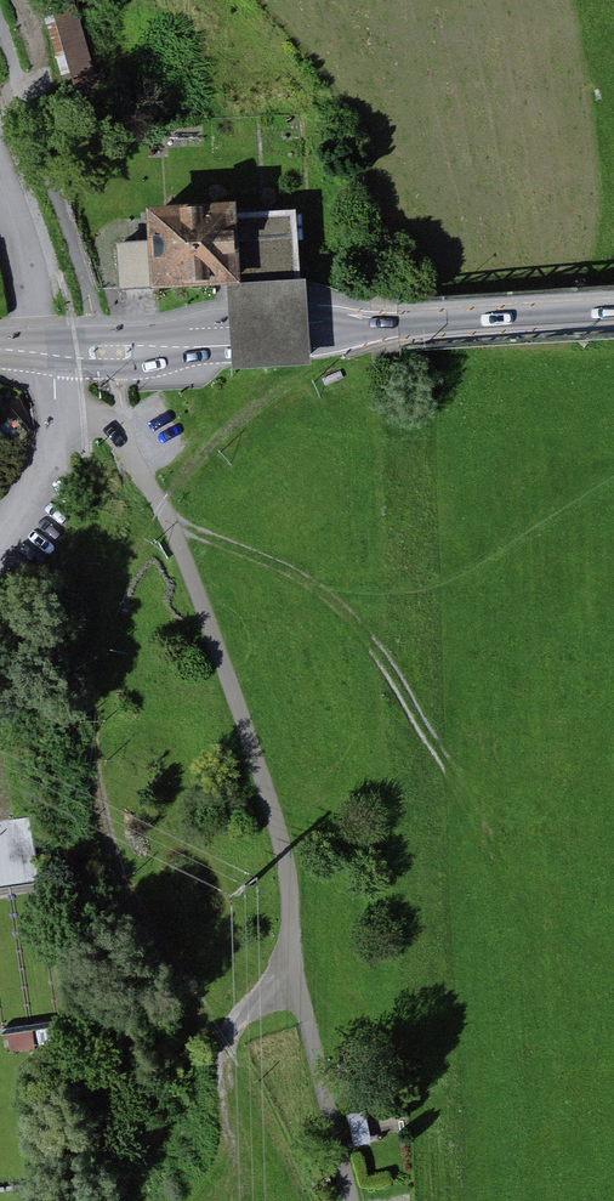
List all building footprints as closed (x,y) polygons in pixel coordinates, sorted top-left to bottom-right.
[(51,2),(71,81),(104,73),(86,0),(57,0),(51,2)] [(130,208),(133,244),(109,245),(112,291),(136,289),(136,293),(230,286),(229,267),(292,263),(289,212),(219,217),(218,202),(130,208)] [(297,279),(233,283),(239,367),(303,363),(297,279)] [(11,418),(0,399),(0,428),(11,418)] [(35,885),(22,798),(0,802),(0,891),(35,885)] [(367,1111),(351,1114),(358,1145),(374,1142),(367,1111)]
